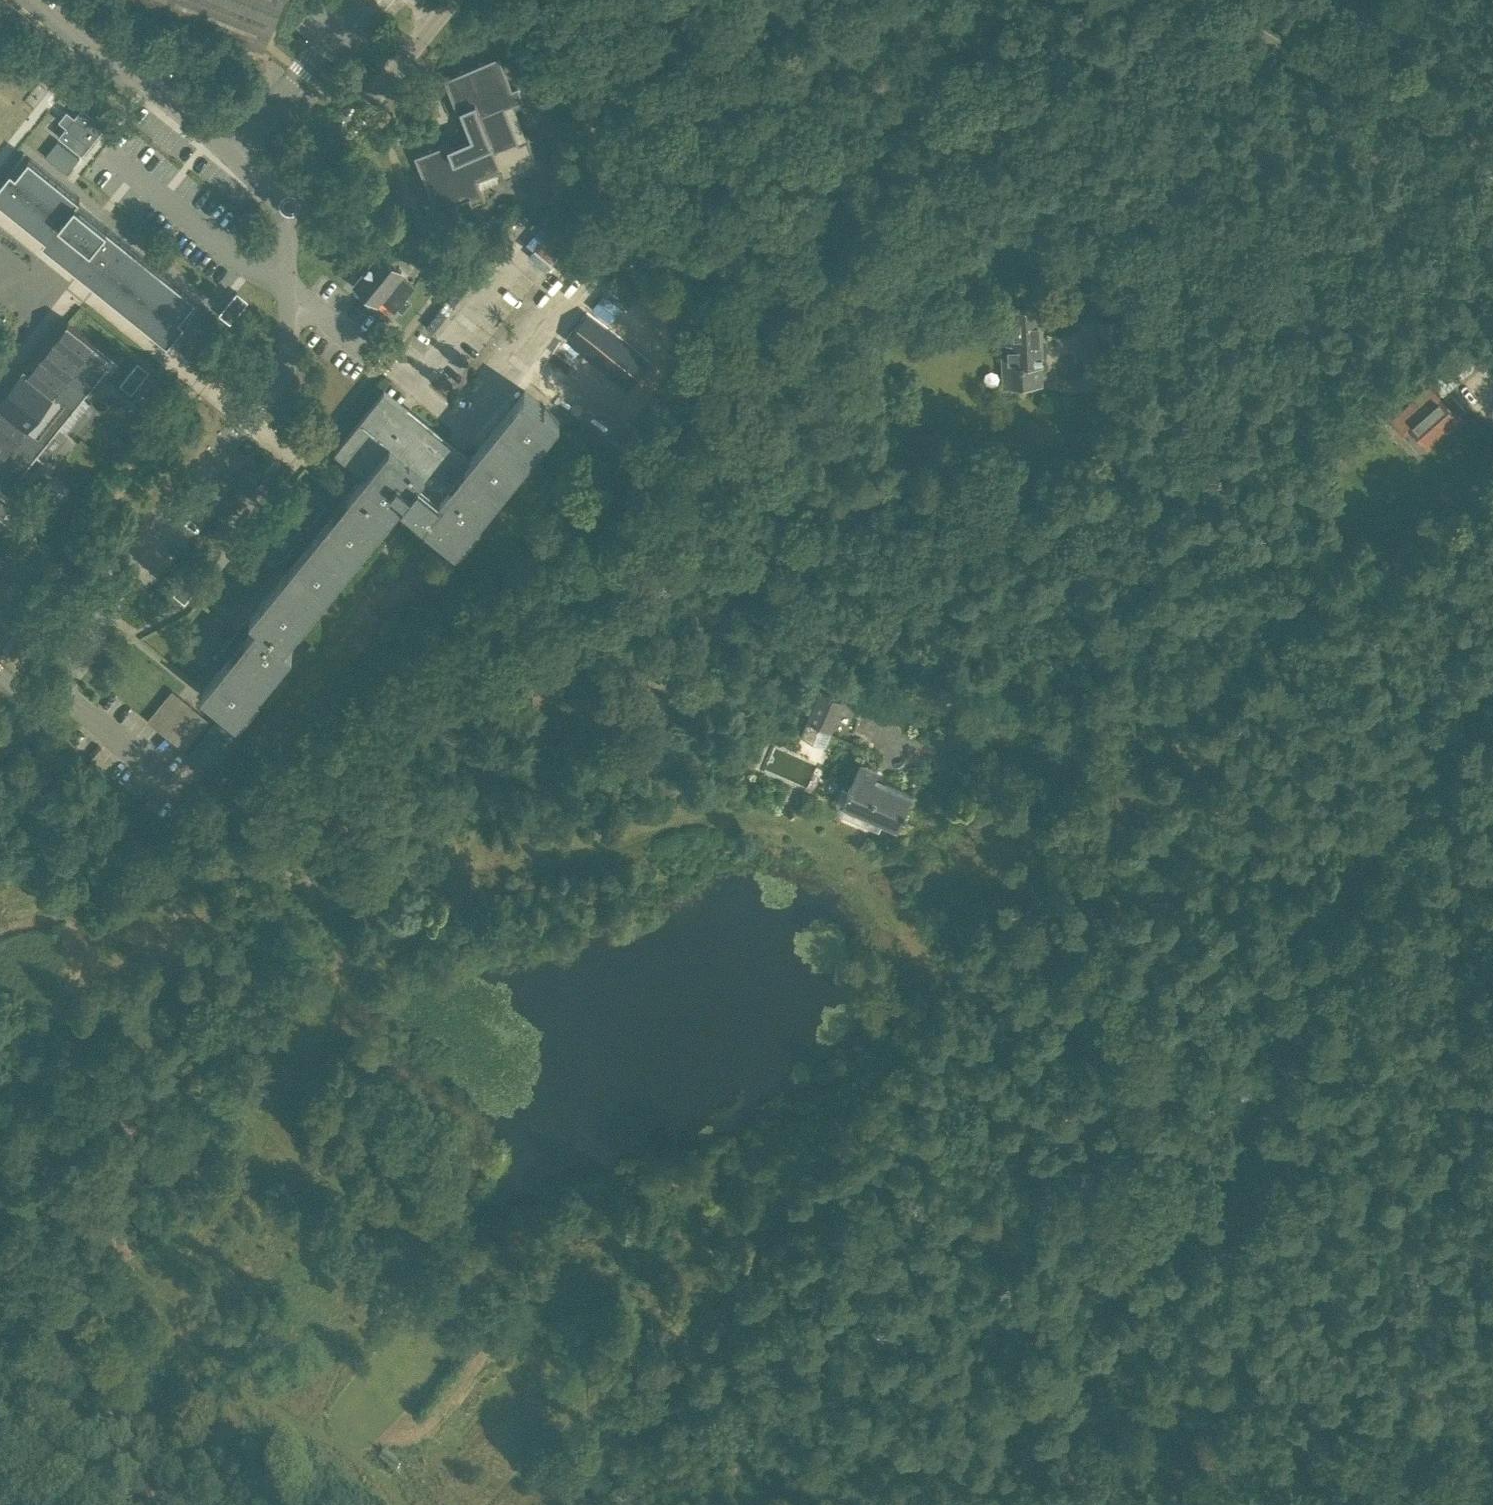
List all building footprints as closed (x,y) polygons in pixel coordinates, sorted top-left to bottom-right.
[(524,26),(511,31),(514,40),(527,35),(524,26)] [(449,142),(415,155),(437,210),(470,197),(472,203),(486,197),(478,178),(501,169),(505,178),(506,177),(496,152),(528,139),(528,138),(519,141),(505,106),(524,99),(519,85),(512,87),(499,55),(444,77),(458,111),(464,108),(469,121),(466,122),(472,136),(462,139),(464,143),(451,148),(449,142)] [(66,126),(59,134),(82,154),(106,124),(83,105),(75,114),(69,109),(60,121),(66,126)] [(168,342),(185,321),(179,317),(195,297),(76,201),(80,197),(29,156),(16,172),(11,168),(0,181),(0,200),(47,238),(52,233),(71,248),(63,258),(168,342)] [(477,230),(464,235),(467,243),(480,237),(477,230)] [(412,301),(405,295),(413,285),(399,273),(402,270),(380,252),(356,281),(378,299),(381,296),(395,307),(395,306),(403,312),(412,301)] [(219,313),(230,322),(248,300),(237,291),(219,313)] [(1001,344),(1003,385),(1042,383),(1039,307),(1011,308),(1013,343),(1001,344)] [(588,312),(570,340),(630,380),(649,353),(588,312)] [(1098,319),(1100,346),(1119,345),(1118,318),(1098,319)] [(9,384),(13,388),(0,404),(0,487),(7,492),(37,454),(44,460),(45,459),(38,453),(60,426),(73,436),(74,434),(62,424),(84,397),(90,402),(91,401),(85,396),(114,359),(118,362),(119,361),(68,320),(14,386),(10,383),(9,384)] [(1136,354),(1124,355),(1125,366),(1137,366),(1136,354)] [(120,384),(131,393),(150,370),(138,361),(120,384)] [(1408,383),(1397,393),(1405,402),(1416,392),(1408,383)] [(250,615),(257,621),(202,690),(237,718),(293,649),(285,643),(403,497),(424,515),(421,519),(456,547),(560,418),(525,390),(471,457),(385,388),(335,449),(365,473),(250,615)] [(1449,424),(1451,427),(1460,418),(1457,415),(1464,408),(1449,392),(1442,398),(1434,389),(1395,424),(1418,450),(1426,443),(1427,444),(1449,424)] [(31,503),(42,512),(60,489),(49,480),(31,503)] [(3,519),(12,508),(0,498),(0,517),(3,519)] [(35,526),(12,508),(3,520),(26,538),(35,526)] [(190,593),(178,585),(173,592),(184,600),(190,593)] [(878,709),(884,696),(861,686),(855,698),(878,709)] [(208,719),(171,690),(149,717),(185,746),(208,719)] [(826,746),(830,733),(843,700),(820,691),(802,735),(826,746)] [(218,715),(187,753),(191,756),(203,766),(218,778),(249,741),(224,720),(218,715)] [(898,826),(912,793),(874,777),(877,767),(862,762),(844,803),(898,826)]
